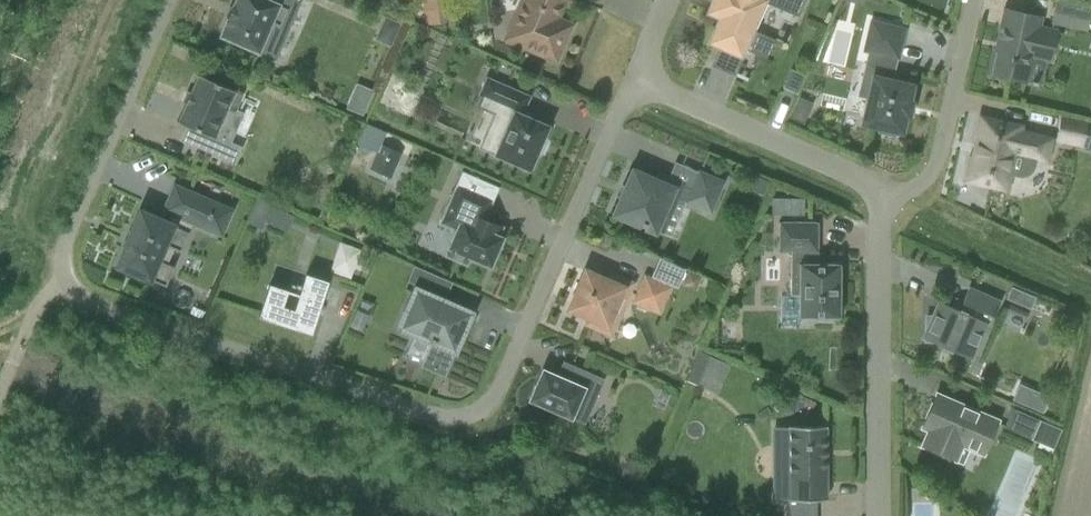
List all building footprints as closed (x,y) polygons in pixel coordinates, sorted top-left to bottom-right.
[(221,36),(258,52),(259,50),(275,58),(288,28),(281,25),(287,11),(295,14),(301,0),(237,0),(221,36)] [(448,23),(447,0),(425,0),(427,24),(448,23)] [(565,0),(524,0),(507,39),(555,60),(571,26),(556,19),(565,0)] [(805,0),(715,0),(710,12),(722,17),(711,42),(719,45),(710,66),(735,77),(746,51),(750,53),(759,32),(755,31),(767,4),(798,17),(805,0)] [(1051,22),(1085,30),(1090,9),(1055,1),(1051,22)] [(1041,18),(1006,10),(998,43),(1000,43),(993,75),(1026,83),(1041,86),(1047,61),(1050,61),(1057,32),(1038,28),(1041,18)] [(386,15),(376,39),(392,46),(403,22),(386,15)] [(874,78),(863,123),(879,127),(878,132),(895,136),(897,131),(901,132),(905,116),(908,116),(911,104),(908,103),(912,87),(896,83),(898,77),(893,76),(897,59),(898,59),(905,30),(871,22),(864,51),(869,52),(866,63),(878,66),(875,78),(874,78)] [(197,74),(177,122),(197,131),(191,144),(216,155),(234,163),(241,147),(231,142),(230,145),(222,141),(214,138),(227,109),(234,112),(242,94),(197,74)] [(487,79),(480,95),(482,96),(478,107),(504,118),(490,152),(495,155),(530,170),(537,153),(539,153),(545,140),(543,140),(548,127),(531,119),(532,116),(523,112),(529,97),(487,79)] [(360,84),(350,105),(365,112),(375,91),(360,84)] [(794,110),(789,121),(802,127),(807,116),(794,110)] [(1054,142),(1082,149),(1084,139),(1090,141),(1090,124),(1088,123),(1088,122),(1061,116),(1054,142)] [(1002,186),(1005,172),(1018,175),(1027,174),(1033,166),(1035,158),(1046,160),(1051,140),(1019,132),(1020,129),(1001,125),(1002,123),(981,118),(976,139),(978,139),(973,160),(971,159),(966,180),(987,185),(988,183),(1002,186)] [(365,123),(356,143),(377,152),(381,143),(385,133),(365,123)] [(377,152),(369,169),(391,179),(402,153),(381,143),(377,152)] [(687,201),(686,202),(711,213),(724,182),(699,172),(692,189),(684,186),(684,184),(657,173),(654,180),(633,172),(615,215),(654,232),(670,195),(678,199),(678,197),(687,201)] [(757,178),(751,192),(765,198),(771,184),(757,178)] [(129,231),(123,244),(125,245),(115,266),(150,281),(150,280),(165,286),(174,267),(166,264),(173,249),(180,252),(193,223),(203,228),(207,218),(210,219),(212,214),(209,213),(214,203),(175,186),(164,211),(173,214),(169,223),(140,210),(130,231),(129,231)] [(455,186),(438,225),(456,233),(446,255),(466,264),(469,257),(490,266),(502,239),(498,237),(502,227),(486,220),(493,203),(455,186)] [(258,199),(248,224),(260,229),(271,204),(258,199)] [(788,200),(788,216),(804,217),(805,200),(788,200)] [(271,208),(266,220),(281,227),(287,215),(271,208)] [(832,318),(840,318),(840,264),(811,264),(811,253),(818,253),(818,223),(779,223),(779,253),(791,253),(790,296),(799,296),(799,318),(819,318),(819,321),(832,321),(832,318)] [(416,266),(409,283),(447,299),(454,283),(416,266)] [(578,291),(570,309),(590,318),(588,324),(610,334),(618,315),(616,314),(623,298),(627,300),(634,284),(616,276),(612,284),(603,280),(604,279),(585,271),(577,290),(578,291)] [(689,271),(683,284),(697,290),(702,277),(689,271)] [(259,317),(311,334),(328,282),(306,274),(299,295),(269,285),(259,317)] [(660,314),(671,288),(644,276),(633,303),(660,314)] [(1012,287),(1007,299),(1022,305),(1027,294),(1012,287)] [(925,342),(932,342),(971,360),(990,316),(994,317),(1000,302),(968,288),(962,303),(956,300),(952,308),(938,302),(932,317),(927,317),(925,332),(923,338),(925,340),(925,342)] [(470,314),(417,291),(401,327),(430,340),(429,342),(434,344),(426,362),(425,362),(423,366),(444,375),(446,371),(445,370),(455,350),(458,342),(470,314)] [(699,354),(686,383),(697,388),(710,359),(699,354)] [(604,380),(571,366),(565,380),(542,370),(529,401),(584,425),(604,380)] [(1037,391),(1030,407),(1041,412),(1048,396),(1037,391)] [(923,447),(962,463),(969,447),(984,454),(992,435),(997,422),(936,395),(922,427),(929,430),(923,447)] [(1013,409),(1005,428),(1031,439),(1039,421),(1013,409)] [(826,427),(789,427),(775,427),(775,452),(776,474),(780,474),(779,500),(788,500),(789,501),(826,501),(826,427)]
